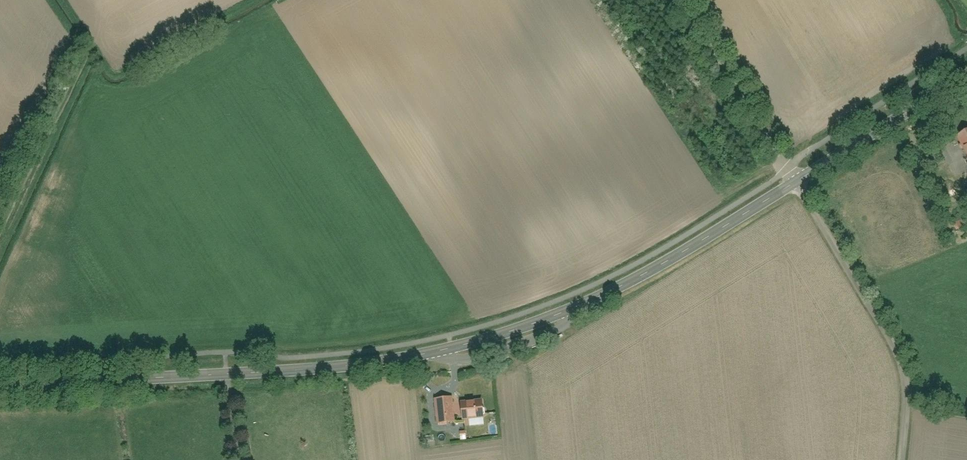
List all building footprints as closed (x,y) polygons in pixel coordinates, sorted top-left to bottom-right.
[(955,140),(966,164),(966,133),(955,140)] [(452,396),(433,398),(436,424),(455,422),(452,396)] [(461,401),(462,421),(484,420),(483,400),(461,401)]
